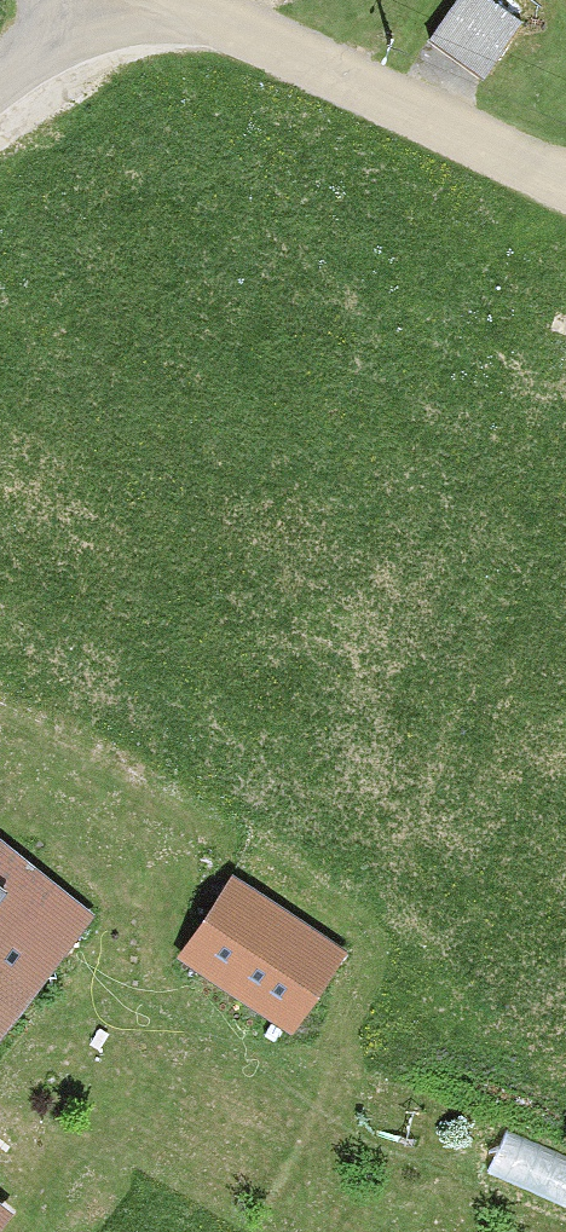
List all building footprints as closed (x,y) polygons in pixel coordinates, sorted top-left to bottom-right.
[(416,41),(471,78),(510,17),(481,0),(447,0),(416,41)] [(0,851),(0,888),(38,919),(56,899),(0,851)] [(223,885),(170,958),(279,1015),(319,950),(223,885)] [(0,888),(0,1024),(65,941),(60,937),(77,917),(56,899),(38,919),(0,888)] [(565,1202),(565,1153),(495,1131),(481,1176),(565,1202)]
